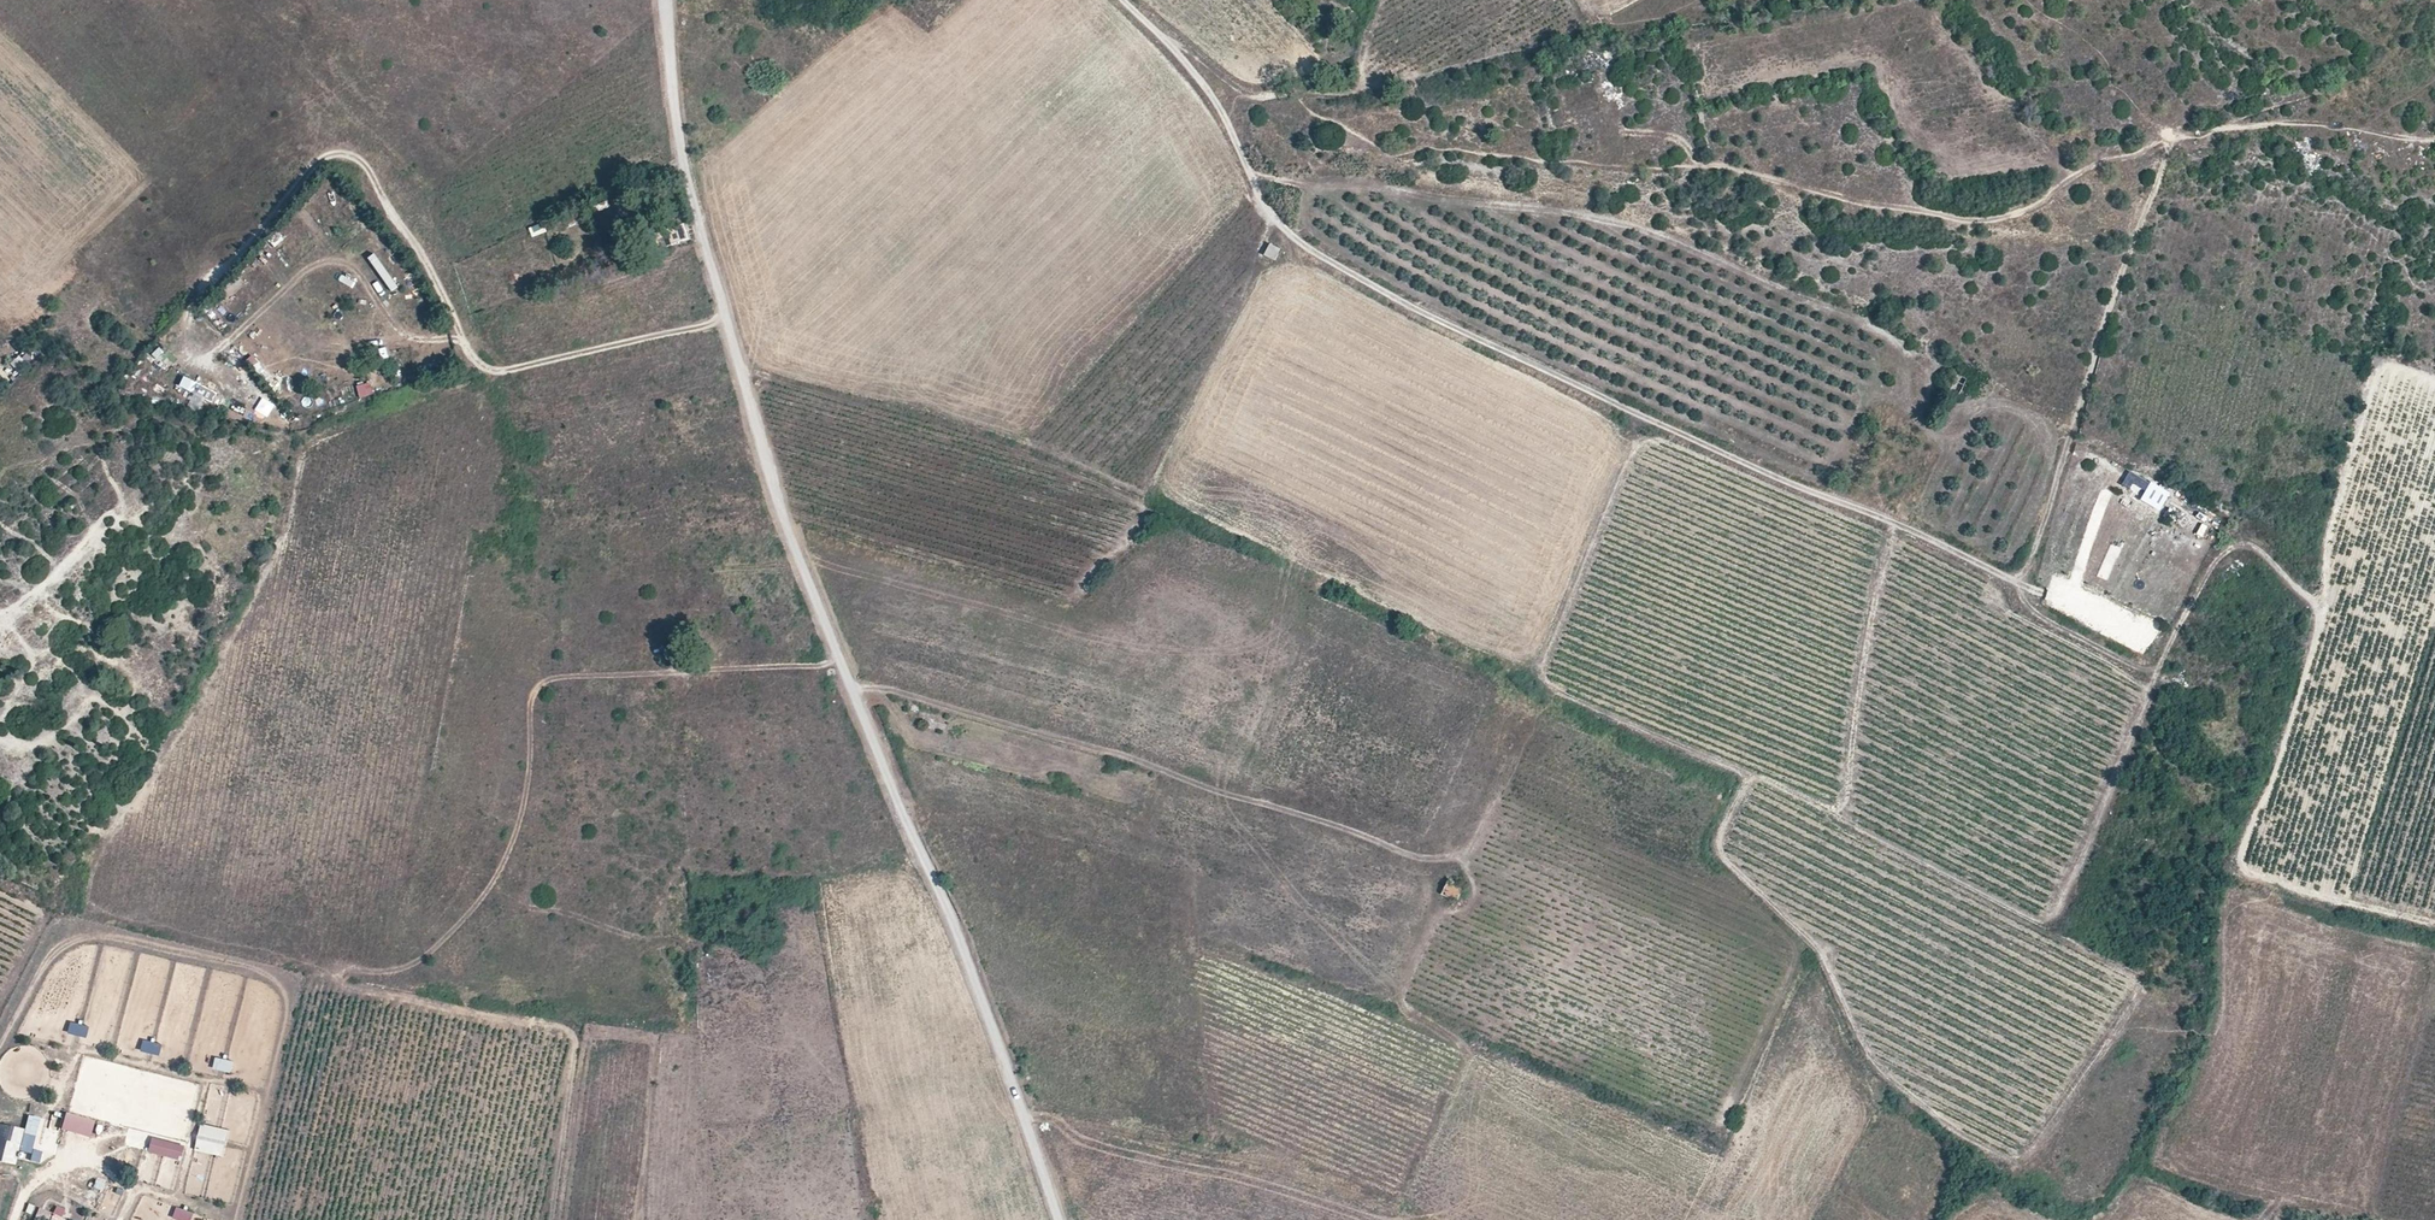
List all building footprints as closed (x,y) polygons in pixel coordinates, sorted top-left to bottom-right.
[(529,227),(532,237),(546,233),(544,223),(529,227)] [(689,238),(684,223),(661,231),(667,247),(673,245),(673,244),(689,238)] [(274,247),(284,240),(279,232),(269,239),(274,247)] [(1275,260),(1281,248),(1270,243),(1264,255),(1275,260)] [(318,278),(309,283),(316,298),(326,294),(318,278)] [(229,287),(220,296),(227,303),(236,294),(229,287)] [(34,346),(21,354),(27,363),(40,356),(34,346)] [(0,366),(0,374),(6,379),(23,360),(18,356),(6,369),(1,365),(0,366)] [(241,365),(248,373),(258,363),(252,356),(241,365)] [(179,389),(213,401),(217,391),(183,379),(179,389)] [(271,384),(277,396),(285,391),(280,380),(271,384)] [(262,397),(255,410),(268,417),(275,405),(262,397)] [(1456,903),(1465,885),(1449,877),(1441,895),(1456,903)] [(70,1022),(67,1034),(86,1038),(89,1026),(70,1022)] [(140,1050),(158,1056),(162,1045),(144,1039),(140,1050)] [(213,1068),(231,1074),(234,1063),(216,1057),(213,1068)] [(65,1114),(61,1132),(92,1138),(95,1120),(65,1114)] [(16,1166),(17,1157),(40,1161),(42,1152),(36,1151),(43,1118),(28,1115),(25,1130),(0,1125),(0,1163),(16,1166)] [(194,1150),(223,1157),(230,1130),(201,1123),(194,1150)] [(181,1160),(185,1145),(152,1137),(148,1152),(181,1160)] [(67,1210),(55,1207),(54,1213),(38,1209),(35,1219),(64,1219),(67,1210)] [(172,1218),(177,1219),(192,1219),(194,1213),(176,1207),(172,1218)]
